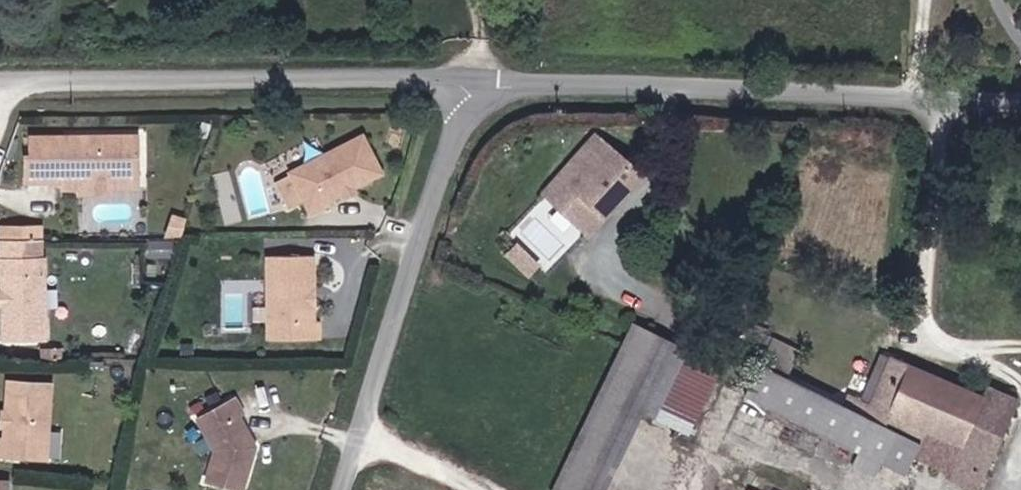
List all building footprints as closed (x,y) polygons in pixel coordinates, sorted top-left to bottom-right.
[(123,174),(122,132),(12,134),(12,155),(7,154),(8,181),(62,180),(62,176),(123,174)] [(592,235),(645,168),(599,133),(547,195),(592,235)] [(325,206),(385,176),(365,138),(292,175),(314,216),(327,210),(325,206)] [(504,256),(533,274),(543,259),(514,241),(504,256)] [(42,251),(0,252),(0,277),(2,335),(44,334),(42,251)] [(316,314),(312,309),(311,300),(316,295),(315,262),(269,264),(272,347),(323,345),(323,328),(317,328),(316,314)] [(714,364),(634,318),(618,349),(546,482),(560,489),(580,489),(646,366),(667,378),(650,410),(678,427),(686,432),(723,369),(714,364)] [(867,413),(784,369),(798,341),(778,331),(774,338),(763,358),(750,383),(853,438),(848,447),(853,450),(849,457),(895,483),(898,479),(912,453),(924,459),(920,465),(943,477),(967,489),(975,489),(1007,424),(1016,407),(985,392),(982,399),(914,366),(896,402),(879,393),(871,405),(869,409),(867,413)] [(53,458),(53,383),(9,383),(9,415),(13,419),(14,424),(9,428),(9,442),(3,441),(3,459),(53,458)] [(227,476),(235,430),(233,425),(228,424),(224,420),(225,415),(216,401),(220,397),(210,384),(175,408),(196,438),(190,469),(227,476)] [(769,457),(751,489),(832,489),(769,457)]
